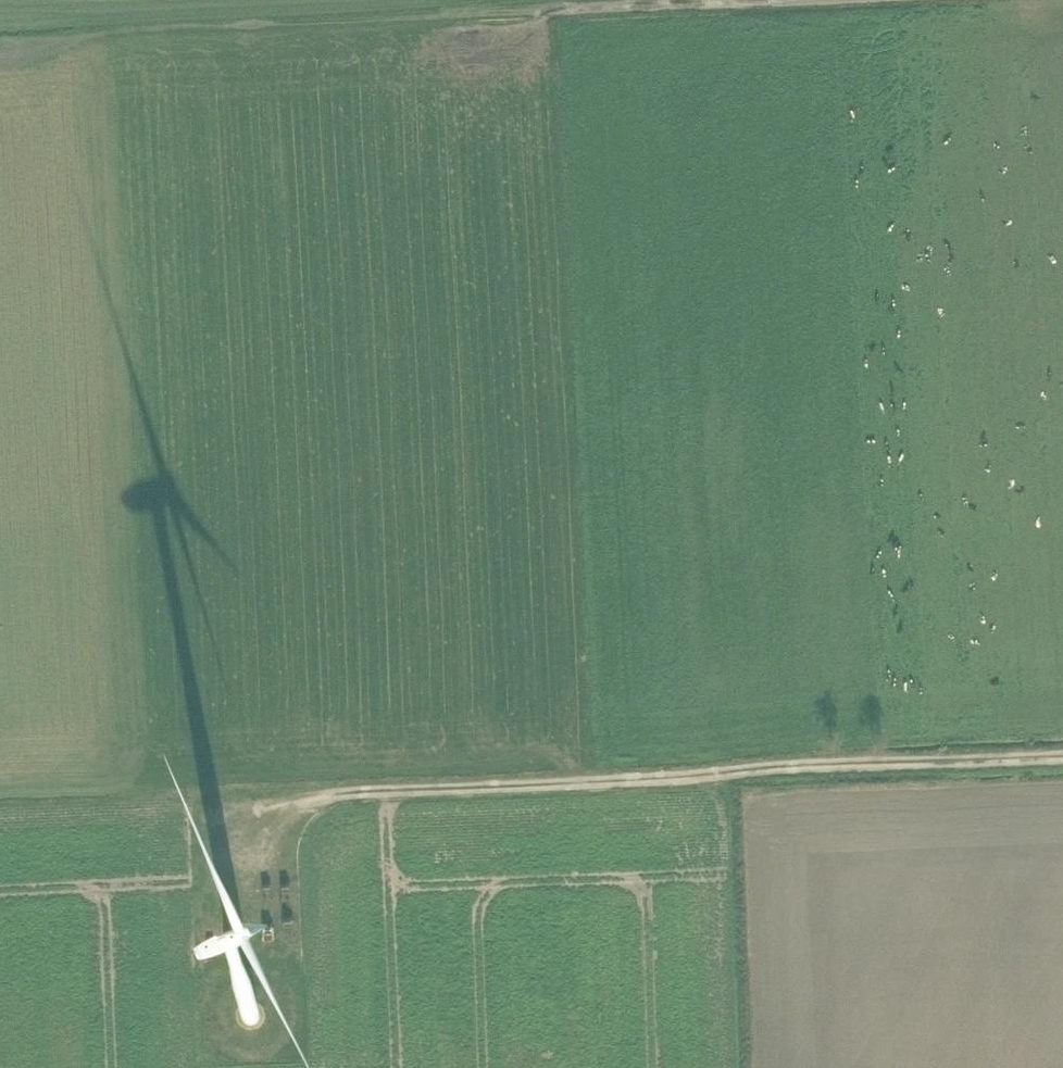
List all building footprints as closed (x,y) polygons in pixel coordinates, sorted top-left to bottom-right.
[(252,1003),(250,1003),(248,1003),(245,1004),(243,1005),(241,1006),(240,1008),(238,1010),(237,1012),(237,1015),(237,1017),(237,1019),(238,1022),(240,1024),(241,1025),(243,1027),(245,1028),(248,1029),(250,1029),(252,1029),(255,1028),(257,1027),(259,1025),(260,1024),(262,1022),(263,1019),(263,1017),(263,1015),(263,1012),(262,1010),(260,1008),(259,1006),(257,1005),(255,1004),(252,1003)]
